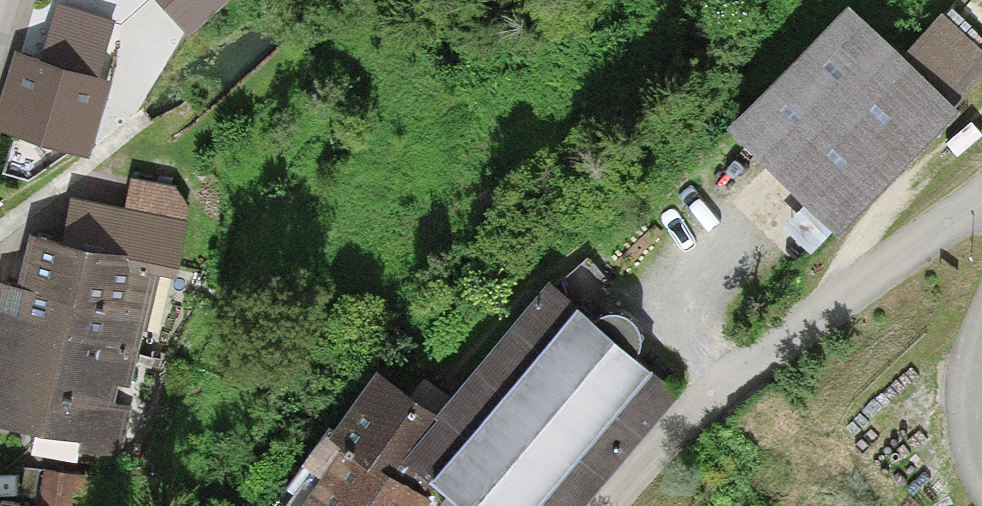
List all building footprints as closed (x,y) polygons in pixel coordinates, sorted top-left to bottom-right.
[(188,38),(231,0),(155,0),(188,38)] [(728,108),(832,212),(946,100),(896,49),(847,0),(837,0),(728,108)] [(54,6),(37,62),(100,81),(116,25),(54,6)] [(896,49),(946,100),(981,64),(932,13),(896,49)] [(114,85),(100,81),(37,62),(14,55),(0,101),(0,134),(13,138),(2,175),(28,183),(63,159),(91,167),(114,85)] [(125,178),(119,210),(172,220),(174,209),(163,186),(125,178)] [(70,200),(62,239),(142,254),(164,258),(172,220),(119,210),(70,200)] [(0,343),(0,417),(107,437),(142,254),(62,239),(22,231),(0,343)] [(403,440),(480,505),(554,505),(659,385),(540,282),(403,440)] [(276,505),(403,505),(418,485),(382,460),(424,400),(375,365),(276,505)] [(84,474),(34,466),(29,497),(0,492),(0,505),(79,505),(84,474)]
